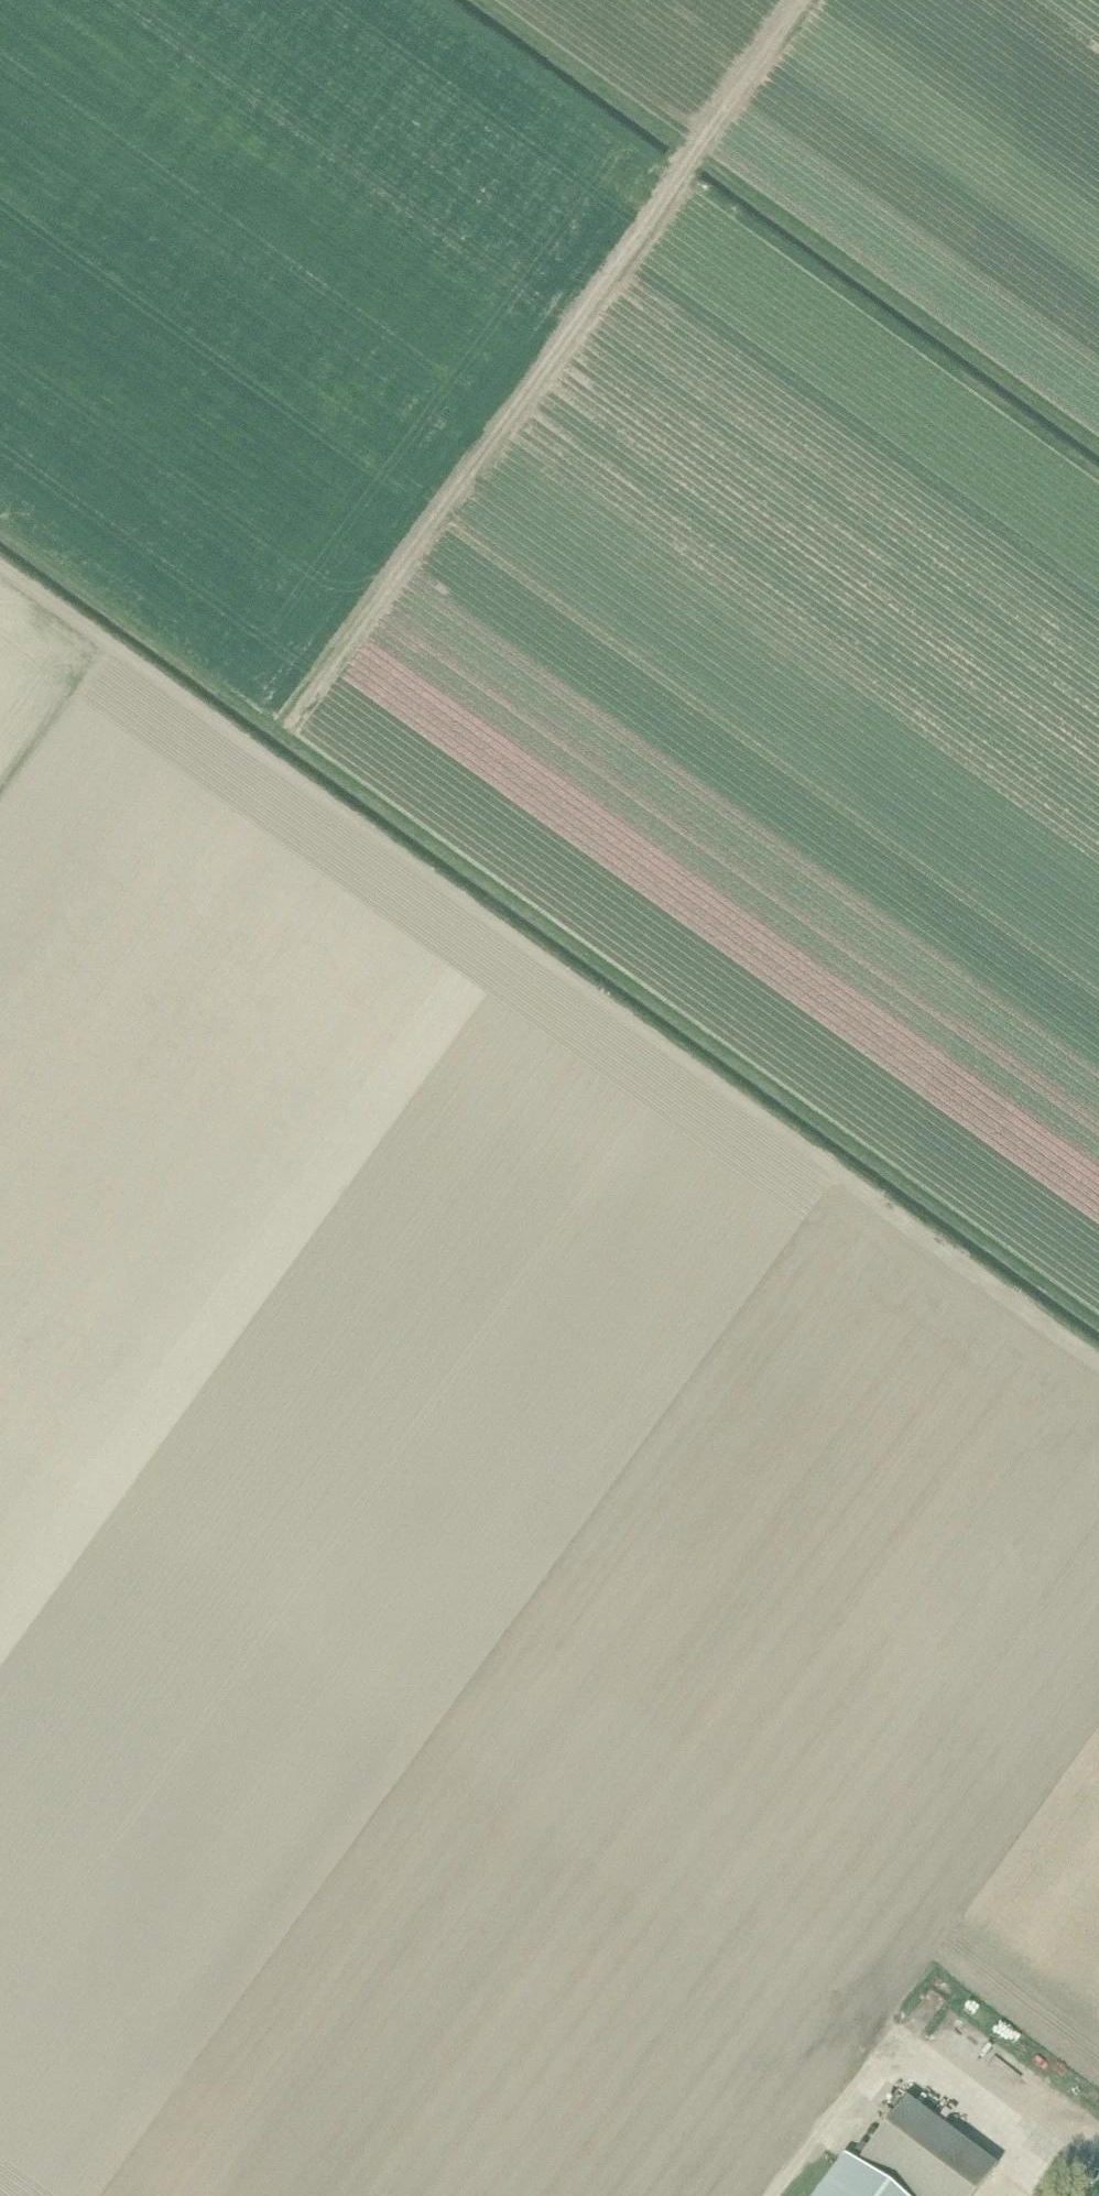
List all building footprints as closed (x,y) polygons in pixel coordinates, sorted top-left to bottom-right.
[(858,2163),(903,2195),(976,2195),(997,2169),(906,2100),(858,2163)] [(819,2195),(893,2195),(846,2160),(819,2195)]
